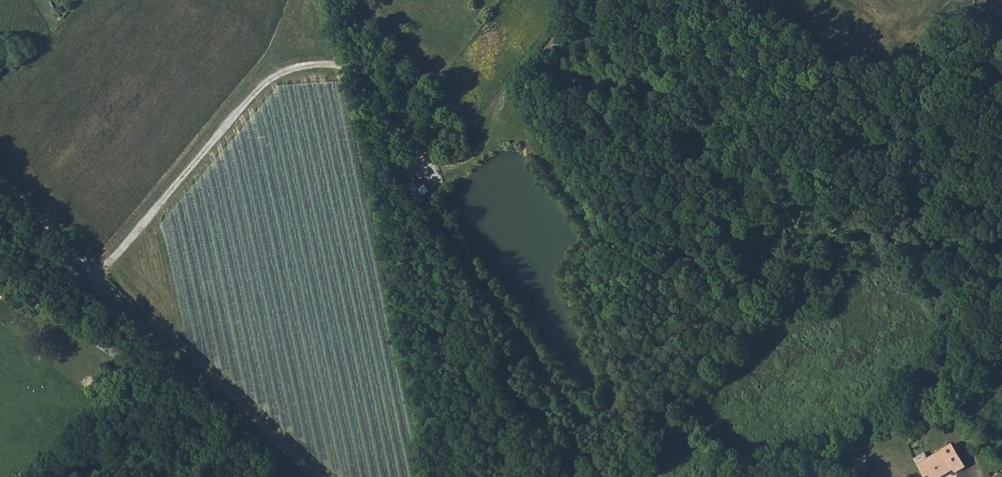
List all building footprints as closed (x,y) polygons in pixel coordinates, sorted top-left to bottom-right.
[(918,467),(924,476),(944,476),(954,471),(956,474),(965,469),(953,446),(918,467)]
